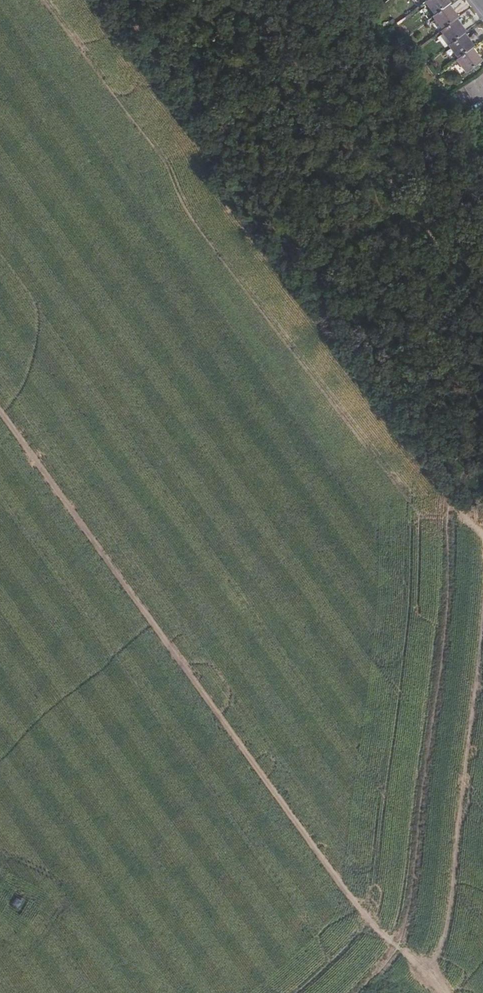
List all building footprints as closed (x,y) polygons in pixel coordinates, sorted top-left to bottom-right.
[(424,0),(434,13),(432,15),(442,29),(440,30),(450,43),(448,45),(457,57),(455,59),(466,72),(480,61),(470,48),(472,46),(462,33),(464,32),(454,19),(456,17),(446,4),(448,2),(446,0),(424,0)]
